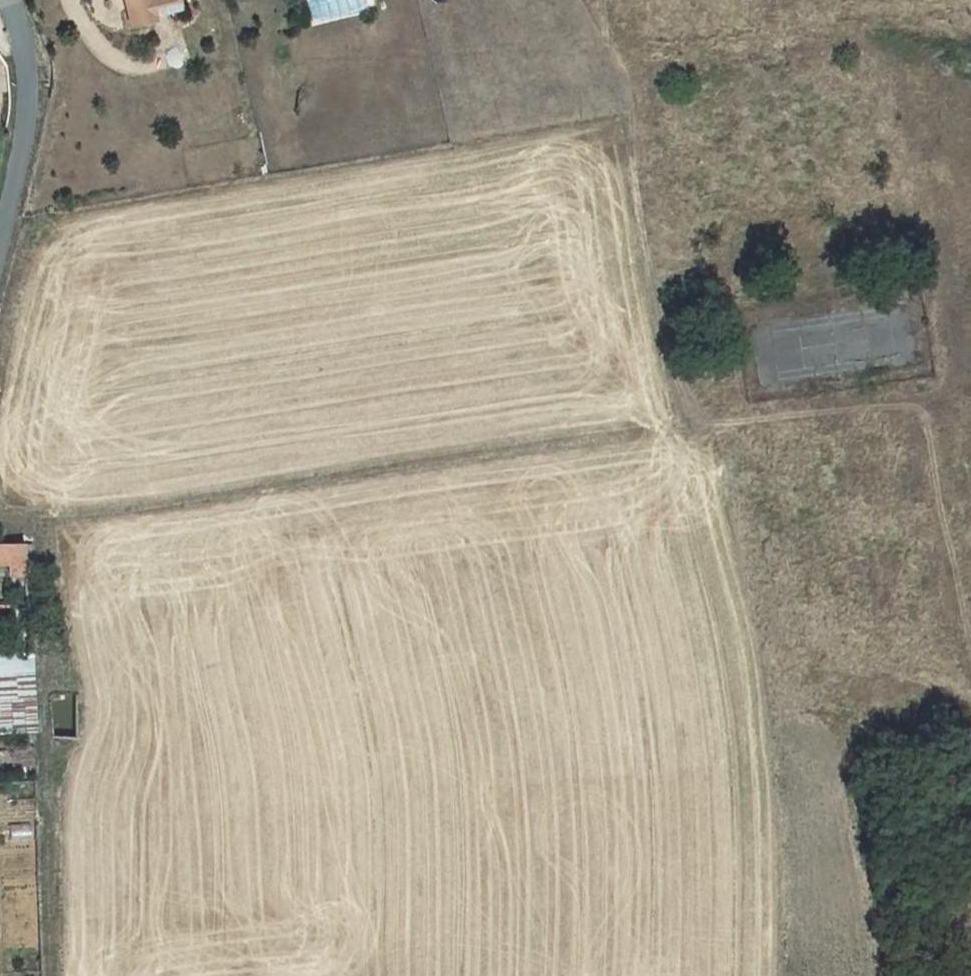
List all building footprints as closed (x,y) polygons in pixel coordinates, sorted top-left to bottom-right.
[(129,27),(154,22),(152,15),(179,9),(177,0),(123,0),(129,27)] [(25,574),(23,544),(0,544),(0,565),(7,564),(8,574),(25,574)] [(33,733),(30,652),(0,654),(0,734),(33,733)]
